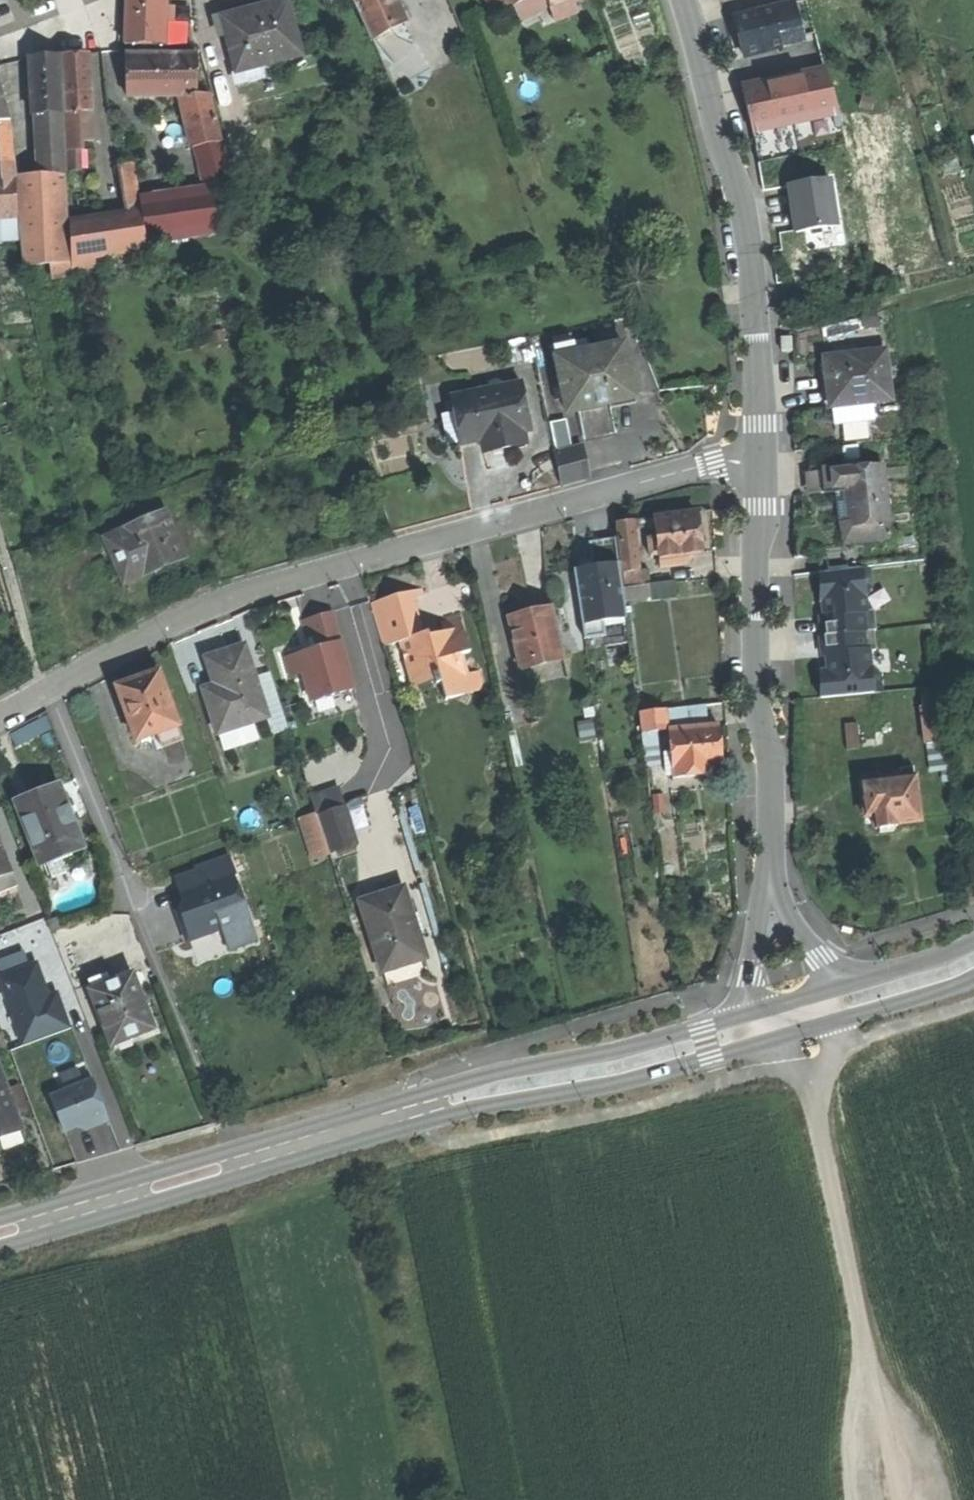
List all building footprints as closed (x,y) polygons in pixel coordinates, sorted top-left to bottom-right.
[(126,4),(124,45),(165,47),(167,0),(126,0),(126,4)] [(369,33),(402,18),(393,0),(354,0),(369,33)] [(494,17),(513,8),(509,0),(487,0),(494,17)] [(514,8),(520,21),(550,8),(547,0),(531,0),(514,8)] [(550,8),(555,22),(578,13),(573,0),(547,0),(550,8)] [(241,15),(221,21),(234,74),(243,72),(246,82),(261,78),(259,68),(300,57),(287,4),(281,5),(241,15)] [(795,4),(735,19),(744,57),(804,42),(795,4)] [(204,40),(196,42),(199,52),(206,49),(204,40)] [(398,79),(427,68),(417,42),(388,54),(398,79)] [(79,55),(63,57),(66,115),(89,113),(87,54),(79,55)] [(198,55),(126,56),(125,97),(180,96),(197,96),(197,95),(198,55)] [(43,59),(29,59),(32,117),(37,117),(62,115),(59,58),(43,59)] [(821,58),(803,64),(806,74),(819,120),(837,115),(821,58)] [(806,74),(741,86),(747,109),(753,133),(819,120),(806,74)] [(9,123),(0,92),(0,124),(9,123)] [(197,96),(180,96),(190,151),(193,151),(222,147),(210,95),(197,95),(197,96)] [(89,113),(66,115),(68,153),(80,152),(82,152),(82,143),(94,142),(92,113),(89,113)] [(62,115),(37,117),(38,126),(40,144),(44,174),(44,179),(64,176),(62,115)] [(0,124),(0,181),(15,179),(9,123),(0,124)] [(222,147),(193,151),(205,193),(212,192),(215,211),(223,210),(220,190),(234,189),(222,147)] [(68,153),(67,153),(68,173),(81,172),(80,152),(68,153)] [(133,163),(121,164),(127,215),(141,213),(133,163)] [(44,174),(26,177),(28,199),(46,198),(44,179),(44,174)] [(64,176),(44,179),(46,198),(65,197),(64,176)] [(26,177),(16,178),(18,224),(29,223),(28,199),(26,177)] [(18,242),(15,179),(0,181),(0,243),(18,242)] [(829,181),(784,189),(792,234),(837,228),(829,181)] [(205,193),(140,203),(148,243),(219,232),(215,211),(212,192),(205,193)] [(46,198),(28,199),(29,223),(67,218),(65,197),(46,198)] [(127,215),(69,225),(71,262),(147,250),(141,213),(127,215)] [(29,223),(18,224),(23,268),(49,264),(70,262),(68,218),(67,218),(29,223)] [(70,262),(49,264),(51,280),(70,277),(70,262)] [(570,346),(551,351),(567,415),(634,399),(629,379),(631,379),(627,365),(625,365),(620,346),(573,358),(570,346)] [(884,354),(824,360),(827,385),(830,408),(831,407),(872,404),(890,402),(884,354)] [(519,381),(449,394),(454,421),(458,440),(479,436),(497,433),(520,428),(528,426),(519,381)] [(872,404),(831,407),(833,425),(873,421),(872,404)] [(454,421),(443,422),(446,443),(458,440),(454,421)] [(520,428),(497,433),(500,446),(511,443),(523,441),(520,428)] [(497,433),(479,436),(481,449),(500,446),(497,433)] [(582,448),(555,453),(561,485),(588,479),(582,448)] [(881,468),(809,476),(811,494),(835,491),(837,508),(839,529),(842,529),(842,531),(888,526),(881,468)] [(163,513),(104,541),(123,583),(142,575),(143,577),(166,566),(183,558),(163,513)] [(694,514),(653,520),(656,540),(658,558),(659,561),(683,557),(701,554),(698,536),(694,514)] [(640,522),(632,523),(633,532),(641,531),(640,522)] [(632,523),(617,525),(623,574),(638,572),(633,532),(632,523)] [(888,526),(842,531),(844,548),(890,542),(888,526)] [(572,572),(583,641),(605,637),(604,622),(626,619),(616,539),(598,542),(588,543),(592,569),(572,572)] [(656,540),(647,542),(649,559),(658,558),(656,540)] [(819,556),(821,574),(857,570),(855,552),(819,556)] [(683,557),(659,561),(660,571),(685,567),(683,557)] [(821,618),(823,637),(874,632),(876,631),(874,612),(866,613),(864,597),(871,589),(869,569),(857,570),(821,574),(820,602),(823,601),(824,610),(824,617),(821,618)] [(638,572),(623,574),(625,590),(645,587),(643,571),(638,572)] [(419,589),(371,604),(384,646),(401,641),(414,688),(436,681),(437,686),(442,684),(447,701),(485,690),(479,671),(469,674),(464,655),(472,653),(462,618),(443,623),(446,633),(438,635),(430,637),(429,632),(424,633),(421,625),(416,626),(408,598),(421,594),(419,589)] [(528,614),(508,619),(520,670),(542,665),(541,660),(561,655),(550,609),(528,614)] [(355,690),(332,614),(304,622),(309,639),(320,636),(323,648),(308,652),(288,659),(293,677),(304,674),(313,703),(355,690)] [(604,622),(605,637),(583,641),(585,650),(630,643),(626,619),(604,622)] [(876,651),(874,632),(823,637),(821,638),(823,657),(827,657),(828,664),(829,673),(821,673),(821,699),(881,693),(879,674),(870,668),(868,652),(876,651)] [(225,653),(206,660),(215,687),(203,691),(217,735),(219,734),(250,723),(266,717),(255,680),(244,646),(225,653)] [(541,660),(542,665),(562,660),(561,655),(541,660)] [(139,680),(116,688),(135,742),(156,735),(176,728),(177,727),(158,673),(139,680)] [(255,680),(266,717),(272,735),(286,731),(269,675),(255,680)] [(703,706),(686,708),(687,730),(705,728),(703,706)] [(942,707),(923,709),(927,747),(947,745),(942,707)] [(686,708),(641,713),(644,733),(668,730),(668,731),(687,730),(686,708)] [(250,723),(219,734),(225,751),(256,740),(250,723)] [(38,724),(12,737),(18,747),(43,733),(38,724)] [(718,727),(705,728),(687,730),(668,731),(670,753),(672,771),(672,780),(712,776),(712,768),(722,767),(720,751),(718,727)] [(176,728),(156,735),(161,749),(181,741),(176,728)] [(670,753),(663,754),(664,771),(672,771),(670,753)] [(914,770),(901,771),(902,781),(862,786),(864,801),(866,820),(875,819),(876,832),(881,831),(881,835),(893,834),(893,830),(898,829),(897,827),(921,824),(914,770)] [(34,799),(15,806),(39,866),(81,850),(57,790),(34,799)] [(663,797),(655,798),(656,815),(665,814),(663,797)] [(317,817),(304,821),(312,849),(362,832),(353,805),(317,817)] [(175,916),(185,942),(219,931),(229,953),(258,943),(229,855),(193,868),(195,871),(173,879),(181,904),(175,916)] [(0,872),(0,893),(14,888),(7,869),(0,872)] [(402,887),(360,901),(382,970),(424,957),(417,935),(421,934),(416,911),(410,913),(407,904),(402,887)] [(787,951),(784,941),(778,941),(774,944),(777,954),(787,951)] [(23,1042),(71,1024),(59,988),(50,992),(38,961),(0,976),(0,982),(23,1042)] [(102,977),(88,983),(92,993),(106,987),(102,977)] [(92,993),(90,993),(112,1048),(154,1031),(132,977),(120,982),(106,987),(92,993)] [(21,1131),(4,1086),(0,1075),(0,1138),(21,1131)] [(92,1081),(50,1098),(64,1133),(77,1128),(84,1131),(109,1122),(92,1081)]
